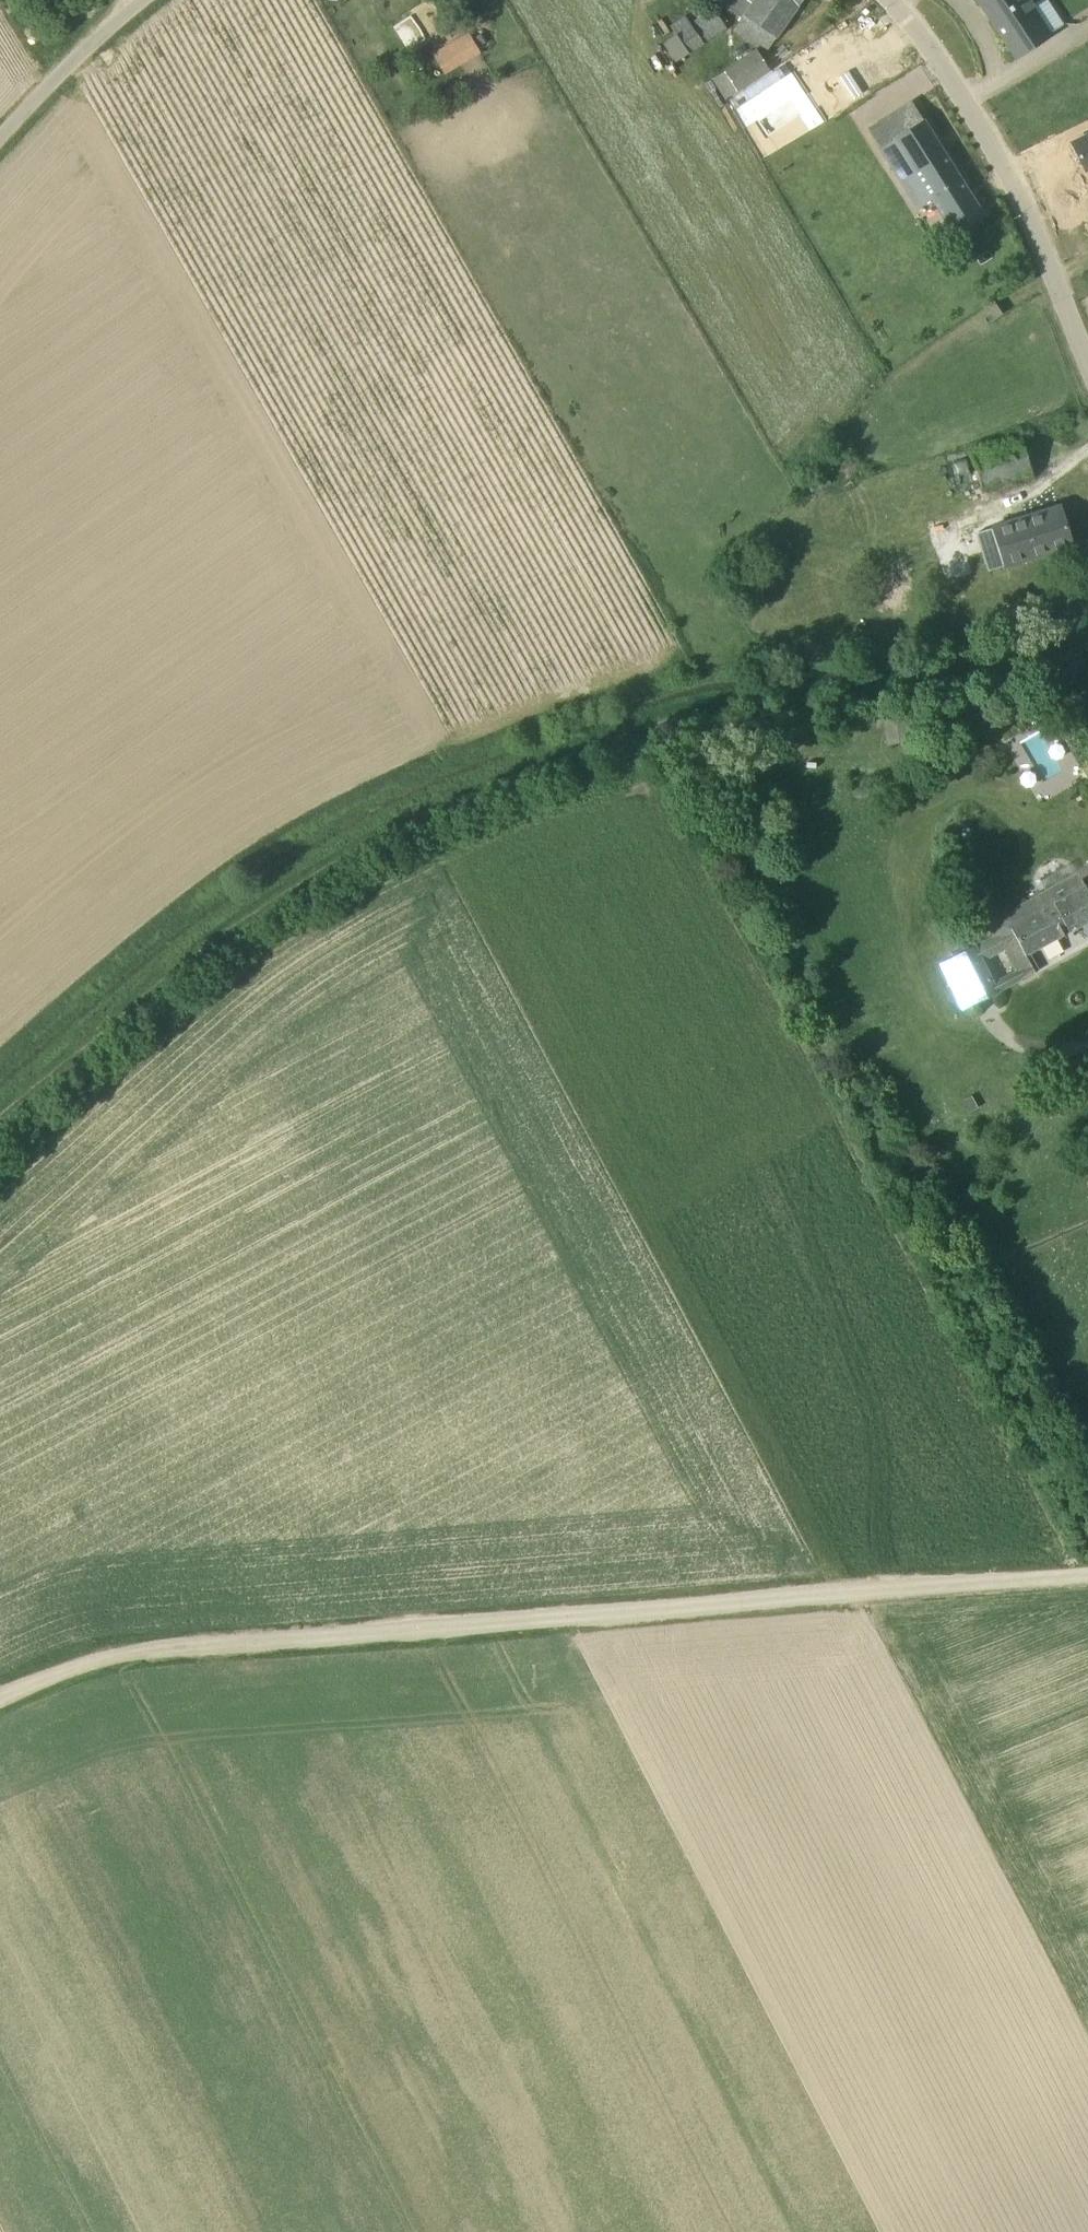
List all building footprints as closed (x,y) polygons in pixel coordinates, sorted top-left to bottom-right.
[(803,0),(755,0),(734,30),(761,49),(769,48),(803,0)] [(1015,54),(1048,32),(1028,1),(1030,0),(980,0),(1015,54)] [(703,44),(724,28),(712,11),(692,25),(685,16),(671,26),(689,53),(703,44)] [(414,14),(397,24),(411,46),(427,37),(414,14)] [(858,28),(815,56),(840,94),(829,101),(839,116),(839,117),(840,118),(873,96),(861,79),(857,82),(846,67),(872,49),(858,28)] [(433,51),(445,74),(482,54),(470,31),(433,51)] [(724,98),(737,90),(770,70),(757,49),(725,69),(725,70),(712,78),(724,98)] [(913,103),(870,131),(918,207),(932,199),(952,230),(982,211),(913,103)] [(1073,143),(1086,169),(1087,168),(1087,136),(1073,143)] [(993,320),(1003,314),(994,301),(985,307),(993,320)] [(972,457),(877,489),(887,521),(1033,474),(1028,459),(1052,451),(1045,430),(971,454),(972,457)] [(1060,507),(979,533),(991,570),(1072,544),(1060,507)] [(900,572),(876,589),(891,611),(915,595),(900,572)] [(1040,694),(1023,703),(1035,726),(1052,717),(1040,694)] [(1027,954),(1082,924),(1087,936),(1087,889),(1086,885),(1085,886),(1078,873),(987,923),(994,935),(950,959),(973,1005),(1036,971),(1027,954)]
